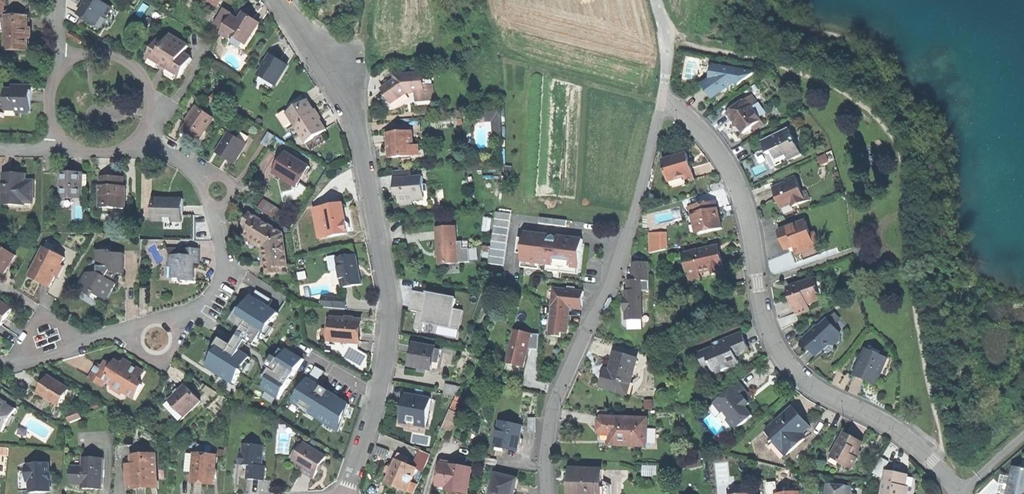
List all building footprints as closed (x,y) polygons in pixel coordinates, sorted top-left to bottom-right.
[(96,26),(102,16),(106,18),(112,7),(100,0),(87,0),(84,5),(78,15),(96,26)] [(216,24),(224,28),(231,16),(233,13),(225,9),(216,24)] [(230,35),(246,45),(259,23),(251,18),(243,13),(238,21),(230,35)] [(228,39),(230,35),(238,21),(231,16),(224,28),(220,34),(228,39)] [(5,50),(27,51),(27,38),(26,38),(26,34),(26,29),(28,29),(28,17),(8,17),(6,17),(6,18),(5,50)] [(70,36),(81,43),(83,39),(73,32),(70,35),(70,36)] [(172,72),(180,77),(191,58),(184,53),(188,47),(169,35),(165,42),(160,39),(154,47),(157,49),(151,58),(161,65),(160,67),(167,72),(169,70),(172,72)] [(260,75),(279,84),(289,65),(279,60),(271,55),(260,75)] [(710,60),(707,84),(713,85),(722,86),(732,78),(738,79),(753,66),(710,60)] [(383,89),(389,98),(404,89),(422,87),(420,69),(395,71),(395,74),(380,83),(383,89)] [(19,114),(30,114),(30,90),(22,90),(22,87),(13,86),(13,91),(5,91),(5,111),(15,111),(15,114),(19,114)] [(746,93),(724,109),(729,115),(731,118),(730,120),(730,121),(731,123),(733,124),(735,123),(740,129),(748,123),(752,129),(762,121),(749,103),(752,101),(746,93)] [(210,100),(218,106),(222,99),(214,94),(210,100)] [(308,100),(288,112),(306,142),(327,129),(317,114),(308,100)] [(191,135),(200,141),(214,119),(198,108),(183,130),(191,135)] [(487,132),(503,131),(502,111),(487,111),(487,132)] [(786,124),(771,132),(769,136),(765,135),(759,139),(763,146),(765,151),(771,149),(774,154),(778,155),(785,151),(788,156),(800,150),(794,139),(791,140),(788,135),(791,134),(786,124)] [(390,153),(409,152),(409,151),(409,141),(408,127),(384,128),(385,141),(385,146),(390,146),(390,153)] [(225,156),(236,163),(248,144),(229,133),(218,152),(225,156)] [(684,148),(659,155),(665,176),(679,172),(682,175),(683,177),(691,175),(688,161),(684,148)] [(287,151),(275,171),(285,178),(296,185),(308,165),(287,151)] [(311,166),(308,165),(296,185),(299,186),(311,166)] [(401,205),(412,204),(412,200),(427,190),(426,183),(423,183),(422,176),(411,177),(410,169),(393,170),(394,180),(395,190),(398,193),(399,202),(401,205)] [(70,172),(60,172),(59,195),(82,195),(82,172),(70,172)] [(775,195),(779,205),(790,200),(792,203),(808,196),(804,187),(800,189),(793,173),(784,178),(785,182),(781,184),(780,181),(771,185),(775,195)] [(16,175),(5,175),(5,200),(16,200),(16,204),(26,204),(26,202),(34,202),(34,181),(25,181),(16,181),(16,175)] [(110,176),(101,176),(100,204),(110,204),(110,207),(126,207),(126,192),(123,192),(123,184),(123,176),(110,176)] [(687,210),(688,210),(714,204),(712,196),(685,202),(687,210)] [(155,198),(155,221),(185,221),(185,210),(185,199),(155,198)] [(259,208),(279,220),(284,213),(264,200),(259,208)] [(25,212),(26,204),(16,204),(4,203),(4,212),(25,212)] [(343,204),(323,207),(328,237),(348,233),(348,232),(350,229),(350,224),(346,222),(345,215),(343,204)] [(694,219),(696,228),(718,224),(716,214),(714,204),(688,210),(690,220),(694,219)] [(320,238),(328,237),(323,207),(315,209),(320,238)] [(486,259),(500,261),(508,210),(494,208),(486,259)] [(250,213),(243,223),(250,226),(245,234),(251,237),(252,236),(258,240),(263,243),(260,249),(266,248),(268,260),(263,261),(264,269),(267,268),(269,276),(280,275),(279,265),(287,264),(283,233),(250,213)] [(537,213),(536,219),(563,223),(564,216),(537,213)] [(803,217),(775,227),(778,237),(781,245),(790,242),(791,244),(798,241),(800,244),(811,240),(803,217)] [(436,260),(455,258),(452,222),(433,223),(435,242),(436,260)] [(646,247),(663,247),(663,228),(645,228),(646,247)] [(520,246),(518,263),(526,264),(535,265),(536,260),(551,261),(551,260),(562,262),(567,262),(567,263),(576,264),(579,235),(561,233),(561,236),(554,236),(554,232),(522,229),(521,235),(520,235),(518,246),(520,246)] [(44,247),(45,248),(54,253),(57,247),(47,242),(44,247)] [(711,243),(680,250),(684,267),(694,264),(696,270),(708,267),(709,271),(720,269),(718,262),(720,261),(718,254),(717,248),(713,249),(711,243)] [(4,273),(9,265),(16,256),(0,245),(0,270),(4,273)] [(39,283),(51,289),(66,259),(54,253),(45,248),(30,278),(39,283)] [(112,281),(116,274),(124,274),(124,254),(111,254),(111,252),(98,252),(98,273),(88,274),(79,290),(86,294),(92,297),(93,294),(103,299),(107,291),(111,293),(116,283),(112,281)] [(170,255),(169,267),(173,267),(173,279),(182,279),(182,281),(188,281),(194,281),(194,267),(187,267),(188,252),(176,252),(176,255),(170,255)] [(337,259),(343,287),(361,284),(359,269),(356,256),(337,259)] [(792,281),(784,284),(786,293),(788,300),(791,310),(805,306),(802,298),(815,294),(809,276),(798,279),(799,282),(793,284),(792,281)] [(622,295),(637,301),(644,283),(629,277),(622,295)] [(580,287),(549,285),(546,332),(557,332),(558,328),(564,329),(565,312),(566,304),(578,305),(580,287)] [(459,307),(461,295),(415,289),(412,309),(420,310),(417,330),(455,335),(456,326),(462,327),(465,308),(459,307)] [(280,309),(252,292),(239,312),(248,317),(256,323),(268,329),(280,309)] [(323,297),(323,303),(333,303),(333,293),(329,293),(329,297),(323,297)] [(637,306),(617,298),(613,309),(607,323),(636,334),(639,326),(637,326),(640,318),(633,316),(637,306)] [(1,327),(6,319),(12,309),(0,302),(0,326),(1,327)] [(802,335),(799,337),(806,344),(813,352),(825,341),(831,341),(839,333),(823,316),(815,324),(813,321),(805,328),(809,332),(806,335),(802,335)] [(256,323),(248,317),(233,343),(241,348),(256,323)] [(332,320),(332,331),(334,331),(334,342),(361,342),(361,332),(361,321),(332,320)] [(503,360),(520,363),(521,356),(522,350),(520,350),(521,343),(534,346),(537,331),(523,329),(508,327),(503,360)] [(697,348),(703,363),(707,362),(710,370),(723,365),(724,367),(732,364),(731,361),(729,358),(734,356),(733,352),(739,350),(738,346),(744,343),(741,337),(738,328),(708,340),(709,344),(697,348)] [(233,343),(224,337),(206,364),(231,381),(249,353),(241,348),(233,343)] [(641,338),(639,346),(648,349),(651,340),(641,338)] [(431,344),(411,340),(409,350),(407,362),(416,364),(422,365),(427,365),(428,357),(431,344)] [(437,345),(431,344),(428,357),(435,358),(437,345)] [(856,374),(862,376),(863,374),(873,379),(884,354),(861,344),(857,355),(859,356),(856,361),(854,360),(850,371),(856,374)] [(304,356),(288,347),(261,391),(277,401),(304,356)] [(618,388),(621,389),(624,378),(627,379),(628,377),(633,354),(611,349),(607,367),(602,366),(601,373),(598,383),(618,388)] [(116,360),(112,366),(117,369),(119,371),(120,369),(123,364),(116,360)] [(94,371),(90,378),(103,386),(106,381),(114,386),(113,387),(123,393),(123,391),(134,398),(142,385),(138,382),(135,380),(140,371),(132,366),(133,365),(125,361),(123,364),(120,369),(119,371),(117,369),(112,366),(106,363),(102,368),(98,365),(94,371)] [(144,373),(140,371),(135,380),(138,382),(144,373)] [(46,385),(41,393),(61,406),(66,398),(71,390),(51,377),(46,385)] [(347,402),(308,377),(289,406),(337,435),(347,402)] [(631,378),(628,377),(627,379),(624,389),(621,389),(618,388),(617,392),(627,394),(631,378)] [(726,416),(734,425),(750,411),(743,403),(747,399),(741,392),(745,389),(736,378),(722,390),(724,392),(722,394),(720,392),(712,399),(720,409),(723,407),(729,414),(726,416)] [(440,388),(451,391),(454,383),(443,380),(440,388)] [(168,402),(184,418),(201,401),(186,385),(176,395),(168,402)] [(747,392),(745,389),(741,392),(747,399),(751,396),(747,392)] [(451,391),(450,398),(457,400),(459,394),(451,391)] [(428,398),(401,393),(395,423),(422,428),(428,398)] [(2,430),(3,431),(6,426),(13,416),(17,410),(8,404),(9,403),(1,398),(0,399),(0,429),(2,430)] [(71,402),(66,398),(61,406),(66,409),(71,402)] [(450,398),(447,406),(455,408),(457,400),(450,398)] [(179,422),(184,418),(168,402),(164,406),(179,422)] [(771,437),(783,451),(802,435),(797,430),(806,422),(798,412),(788,402),(777,412),(779,413),(765,425),(774,434),(771,437)] [(68,415),(71,423),(82,419),(79,411),(68,415)] [(643,414),(607,413),(607,424),(607,435),(623,436),(623,441),(643,441),(643,414)] [(14,417),(13,416),(6,426),(8,427),(14,417)] [(490,442),(513,447),(516,435),(519,422),(495,417),(490,442)] [(599,435),(607,435),(607,424),(597,424),(596,427),(596,432),(599,435)] [(762,428),(771,437),(774,434),(765,425),(762,428)] [(836,459),(848,465),(855,454),(852,452),(858,440),(851,436),(852,435),(848,433),(841,430),(830,453),(837,457),(836,459)] [(281,433),(278,452),(287,454),(290,434),(281,433)] [(861,441),(858,440),(852,452),(855,454),(861,441)] [(308,474),(315,478),(328,457),(305,443),(301,449),(304,452),(298,462),(305,466),(302,470),(308,474)] [(255,480),(265,481),(266,466),(263,466),(264,445),(244,444),(244,454),(243,465),(249,466),(248,480),(255,480)] [(394,448),(392,455),(402,459),(405,453),(394,448)] [(294,460),(298,462),(304,452),(301,449),(294,460)] [(481,460),(491,462),(492,455),(482,453),(481,460)] [(187,473),(194,473),(195,454),(188,454),(187,473)] [(194,473),(193,482),(203,482),(214,483),(216,456),(195,454),(194,473)] [(869,469),(877,472),(884,457),(877,454),(869,469)] [(135,486),(135,488),(146,488),(154,488),(154,480),(158,480),(158,455),(134,455),(134,466),(135,486)] [(389,482),(397,486),(408,462),(402,459),(392,455),(388,463),(387,462),(384,469),(385,469),(381,479),(389,482)] [(72,469),(71,486),(83,486),(83,490),(89,490),(103,490),(103,459),(83,458),(83,469),(72,469)] [(445,466),(436,464),(433,481),(452,484),(451,487),(464,489),(468,465),(446,461),(445,466)] [(412,464),(408,462),(397,486),(402,488),(412,464)] [(30,483),(30,493),(40,493),(50,493),(49,464),(28,465),(28,467),(26,467),(27,483),(30,483)] [(579,493),(596,493),(597,465),(566,464),(565,479),(565,493),(579,493)] [(1021,468),(1012,473),(1008,493),(1023,493),(1023,468),(1021,468)] [(509,491),(513,474),(491,469),(487,485),(485,493),(509,493),(509,491)] [(877,493),(901,493),(903,484),(901,483),(903,471),(894,470),(893,472),(881,470),(877,493)] [(794,492),(783,493),(774,493),(773,479),(763,480),(764,493),(794,493),(794,492)] [(846,484),(822,482),(821,493),(845,493),(846,484)]
